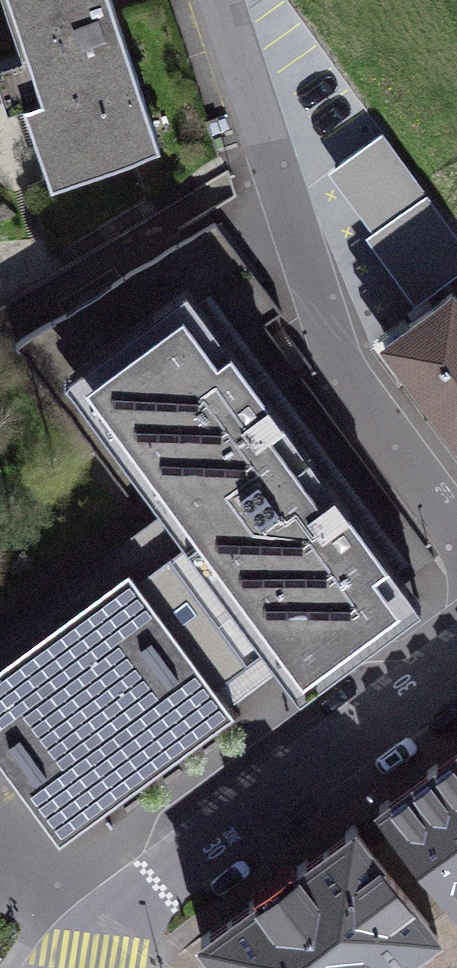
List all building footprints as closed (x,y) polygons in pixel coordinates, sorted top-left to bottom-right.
[(37,93),(23,98),(52,182),(162,145),(112,0),(5,0),(37,93)] [(392,311),(442,276),(380,199),(337,229),(392,311)] [(387,342),(456,437),(456,300),(452,294),(387,342)] [(156,524),(279,434),(188,309),(64,399),(156,524)] [(279,434),(156,524),(137,537),(240,676),(259,662),(272,679),(297,713),(418,624),(279,434)] [(58,858),(235,727),(225,714),(213,696),(240,676),(137,537),(0,639),(0,779),(58,858)] [(213,696),(225,714),(272,679),(259,662),(240,676),(213,696)] [(380,807),(456,912),(456,750),(380,807)] [(356,824),(299,867),(292,858),(253,888),(259,896),(201,939),(222,967),(399,967),(440,937),(356,824)]
